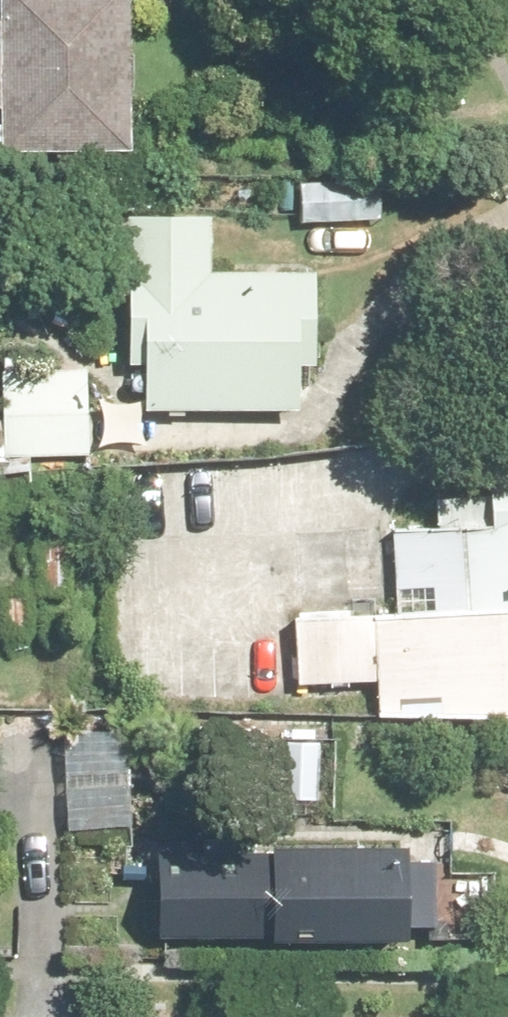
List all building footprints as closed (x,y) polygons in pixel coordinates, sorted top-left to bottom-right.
[(122,149),(120,0),(0,0),(0,152),(122,149)] [(372,180),(293,183),(294,225),(374,222),(372,180)] [(133,409),(287,409),(287,362),(303,362),(303,269),(199,270),(199,214),(119,214),(119,363),(134,363),(133,409)] [(81,453),(77,367),(0,371),(0,457),(81,453)] [(476,475),(478,496),(426,500),(428,528),(386,531),(391,614),(286,621),(290,685),(369,680),(368,714),(507,716),(507,474),(476,475)] [(23,630),(23,601),(0,600),(0,631),(23,630)] [(120,730),(57,733),(60,776),(122,772),(120,730)] [(123,788),(58,791),(60,828),(125,826),(123,788)] [(422,920),(422,861),(390,860),(389,847),(256,845),(256,853),(244,853),(148,852),(147,939),(395,941),(395,927),(421,926),(421,940),(441,941),(440,920),(422,920)]
